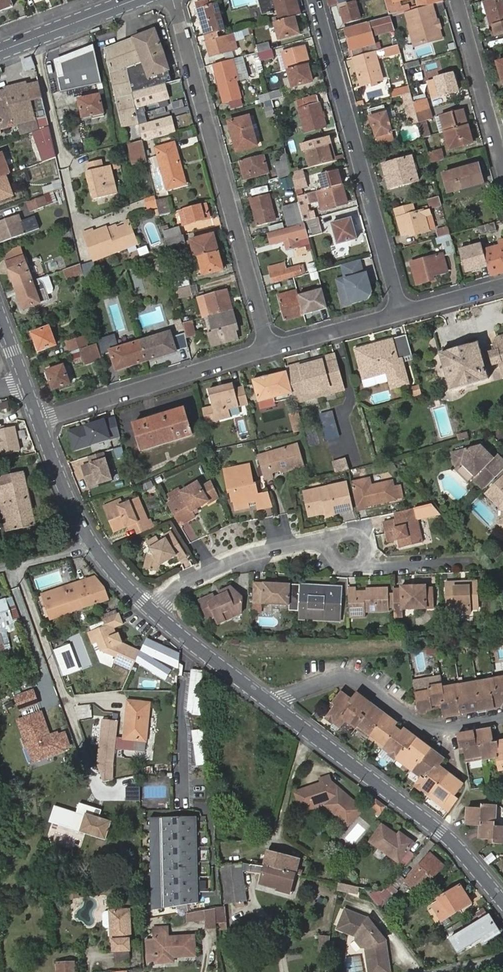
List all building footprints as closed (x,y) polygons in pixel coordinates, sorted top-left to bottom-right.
[(13,8),(10,0),(0,0),(0,13),(13,8)] [(209,6),(207,0),(196,3),(198,9),(209,6)] [(296,0),(276,0),(281,21),(288,19),(300,16),(296,0)] [(351,1),(346,2),(348,8),(342,10),(345,23),(360,19),(355,0),(351,1)] [(389,14),(397,12),(394,0),(385,0),(389,14)] [(443,0),(423,0),(417,2),(420,9),(421,9),(433,5),(444,3),(443,0)] [(499,0),(492,0),(486,2),(490,16),(487,17),(489,28),(493,27),(495,37),(502,34),(502,13),(499,0)] [(198,9),(205,35),(219,31),(225,29),(218,4),(209,6),(198,9)] [(421,9),(420,9),(410,12),(407,13),(411,27),(411,28),(410,28),(413,37),(416,36),(419,46),(443,39),(440,30),(440,28),(438,29),(437,24),(438,24),(439,24),(438,23),(433,5),(421,9)] [(391,20),(390,17),(347,29),(355,58),(374,52),(377,52),(373,36),(394,30),(391,20)] [(288,19),(281,21),(279,21),(274,22),(278,39),(292,35),(288,19)] [(168,69),(155,31),(121,43),(127,67),(144,62),(149,76),(168,69)] [(238,48),(233,33),(227,34),(220,36),(219,31),(205,35),(210,51),(211,56),(238,48)] [(127,67),(121,43),(105,49),(120,125),(139,120),(137,109),(132,92),(127,67)] [(103,82),(95,46),(89,48),(83,54),(71,58),(64,57),(59,59),(63,75),(57,76),(61,91),(103,82)] [(386,58),(400,54),(398,46),(384,50),(386,58)] [(271,49),(259,52),(261,60),(273,56),(271,49)] [(282,56),(287,72),(288,72),(309,66),(310,66),(305,50),(282,56)] [(374,52),(355,58),(362,86),(372,83),(377,82),(382,81),(374,52)] [(32,57),(22,61),(26,72),(35,68),(32,57)] [(233,60),(214,65),(224,102),(241,97),(236,80),(238,79),(233,60)] [(313,83),(309,66),(288,72),(290,80),(285,81),(288,89),(294,88),(313,83)] [(454,75),(436,79),(439,91),(439,92),(440,96),(458,91),(454,75)] [(255,83),(257,91),(264,89),(260,76),(256,77),(257,83),(255,83)] [(439,91),(436,79),(430,81),(433,93),(439,92),(439,91)] [(38,81),(27,84),(26,82),(4,88),(5,91),(0,92),(0,128),(8,126),(6,121),(10,121),(11,125),(17,124),(26,121),(25,120),(36,117),(36,116),(46,113),(38,81)] [(165,83),(132,92),(137,109),(170,99),(165,83)] [(270,94),(272,101),(285,97),(283,91),(270,94)] [(79,99),(82,117),(92,116),(92,118),(103,116),(99,95),(79,99)] [(297,101),(305,133),(326,127),(318,96),(297,101)] [(414,103),(417,114),(430,110),(427,99),(414,103)] [(409,116),(417,114),(414,103),(407,104),(409,116)] [(392,133),(384,107),(369,110),(374,127),(379,146),(394,142),(392,133)] [(417,114),(424,138),(430,137),(426,122),(433,120),(430,110),(417,114)] [(441,116),(445,132),(465,127),(463,120),(466,119),(463,110),(441,116)] [(50,127),(46,113),(36,116),(36,117),(25,120),(26,121),(17,124),(21,137),(35,132),(50,127)] [(171,117),(162,119),(163,124),(147,129),(150,139),(175,132),(171,117)] [(230,122),(238,151),(258,145),(250,117),(230,122)] [(162,119),(140,125),(143,141),(150,139),(147,129),(163,124),(162,119)] [(472,143),(468,126),(465,127),(445,132),(450,149),(472,143)] [(50,127),(35,132),(42,162),(57,157),(50,127)] [(431,163),(444,160),(441,150),(435,151),(431,136),(430,137),(424,138),(425,144),(431,163)] [(332,146),(330,137),(310,143),(312,151),(307,153),(311,168),(333,162),(329,146),(332,146)] [(129,146),(133,164),(145,161),(141,143),(129,146)] [(175,150),(173,143),(157,148),(161,163),(162,162),(165,172),(163,172),(168,189),(186,184),(177,149),(175,150)] [(310,143),(304,144),(307,153),(312,151),(310,143)] [(7,175),(10,174),(2,155),(0,156),(0,178),(7,175)] [(244,169),(242,169),(244,178),(268,172),(263,155),(241,161),(244,169)] [(413,157),(389,163),(392,174),(387,175),(391,189),(420,180),(413,157)] [(86,172),(94,200),(118,194),(110,166),(103,168),(101,160),(87,164),(89,171),(86,172)] [(275,163),(279,178),(292,175),(292,173),(288,160),(275,163)] [(445,175),(450,193),(484,184),(479,166),(445,175)] [(302,171),(294,173),(298,189),(305,187),(304,182),(307,181),(304,170),(302,171)] [(342,185),(338,170),(319,175),(323,190),(342,185)] [(0,178),(0,200),(13,195),(7,175),(0,178)] [(57,191),(64,189),(63,183),(55,185),(57,191)] [(291,193),(291,186),(266,185),(266,191),(291,193)] [(348,202),(343,185),(342,185),(323,190),(311,193),(314,202),(320,200),(322,207),(326,206),(327,208),(348,202)] [(247,198),(262,194),(260,187),(245,192),(247,198)] [(270,214),(271,218),(275,217),(269,194),(250,199),(257,225),(268,223),(267,218),(266,215),(270,214)] [(304,195),(298,197),(304,221),(317,218),(315,211),(308,212),(304,195)] [(443,205),(440,196),(429,199),(432,208),(443,205)] [(28,203),(31,212),(47,206),(44,197),(28,203)] [(170,213),(167,199),(156,201),(159,216),(170,213)] [(209,215),(206,203),(182,210),(186,225),(202,221),(201,217),(209,215)] [(415,215),(412,205),(396,209),(399,219),(415,215)] [(399,219),(403,236),(418,232),(418,234),(428,231),(428,230),(435,229),(431,215),(430,215),(428,211),(415,215),(399,219)] [(26,234),(19,216),(0,222),(0,243),(26,234)] [(317,218),(304,221),(305,223),(309,237),(313,236),(311,229),(319,227),(317,218)] [(334,223),(339,244),(358,239),(352,218),(334,223)] [(129,221),(107,230),(109,236),(112,234),(114,230),(130,224),(129,221)] [(305,223),(297,225),(298,227),(270,234),(272,244),(284,241),(287,250),(300,246),(299,242),(295,243),(294,238),(300,236),(301,239),(309,237),(305,223)] [(498,231),(495,223),(478,227),(481,235),(498,231)] [(94,260),(125,249),(126,246),(137,242),(130,224),(114,230),(112,234),(109,236),(107,230),(106,228),(94,233),(93,230),(84,233),(94,260)] [(184,235),(185,234),(183,226),(168,230),(170,238),(184,235)] [(200,256),(218,251),(213,233),(191,239),(191,241),(186,242),(190,258),(200,256)] [(170,238),(165,240),(166,247),(186,242),(186,240),(184,235),(170,238)] [(456,253),(451,235),(437,239),(438,244),(444,243),(447,255),(456,253)] [(500,242),(501,246),(484,251),(485,265),(491,276),(502,273),(502,241),(500,242)] [(485,265),(480,245),(461,250),(466,270),(485,265)] [(140,256),(149,254),(148,246),(138,248),(140,256)] [(223,269),(219,250),(218,251),(200,256),(204,274),(223,269)] [(426,278),(432,276),(448,272),(443,253),(413,262),(419,285),(427,282),(426,278)] [(7,263),(16,288),(34,281),(25,257),(7,263)] [(168,270),(165,260),(155,262),(158,272),(168,270)] [(372,292),(367,273),(364,274),(360,260),(342,265),(346,278),(338,280),(341,291),(349,289),(353,303),(368,299),(372,292)] [(308,273),(318,271),(316,262),(306,264),(308,273)] [(68,278),(84,273),(81,264),(65,270),(68,278)] [(174,266),(178,280),(183,278),(180,264),(174,266)] [(271,273),(273,281),(295,275),(293,267),(271,273)] [(34,281),(16,288),(25,310),(50,301),(45,289),(37,291),(35,287),(41,285),(39,280),(34,281)] [(192,294),(190,285),(176,289),(178,298),(192,294)] [(353,303),(349,289),(341,291),(345,305),(353,303)] [(210,316),(233,309),(228,290),(205,296),(209,309),(202,311),(204,317),(210,316)] [(328,308),(323,290),(300,296),(304,314),(328,308)] [(280,295),(286,320),(304,315),(298,291),(280,295)] [(209,309),(205,296),(199,297),(202,311),(209,309)] [(241,338),(233,309),(210,316),(215,331),(210,333),(213,345),(241,338)] [(184,328),(181,319),(176,321),(178,330),(184,328)] [(192,321),(184,323),(187,338),(195,335),(192,321)] [(34,334),(40,351),(57,345),(50,328),(34,334)] [(112,350),(117,370),(176,351),(171,332),(112,350)] [(492,346),(494,354),(488,356),(491,365),(497,363),(501,375),(502,375),(502,336),(497,338),(492,346)] [(80,349),(89,346),(86,337),(67,343),(71,353),(80,349)] [(412,357),(407,338),(395,342),(394,339),(355,349),(363,381),(387,375),(391,391),(411,385),(404,359),(412,357)] [(101,359),(96,343),(89,346),(80,349),(86,364),(101,359)] [(450,390),(489,379),(479,343),(440,354),(450,390)] [(300,364),(287,368),(288,371),(294,393),(306,390),(308,396),(330,390),(328,384),(341,381),(334,355),(322,359),(322,361),(301,367),(300,364)] [(47,371),(54,390),(70,384),(64,366),(47,371)] [(294,393),(288,371),(276,374),(284,401),(295,398),(294,393)] [(284,401),(276,374),(267,376),(268,379),(262,381),(261,378),(252,380),(258,403),(274,399),(275,403),(284,401)] [(341,381),(328,384),(330,390),(342,386),(341,381)] [(248,405),(243,383),(223,387),(224,390),(219,391),(218,388),(207,391),(214,421),(229,418),(227,410),(248,405)] [(419,384),(410,387),(413,398),(423,395),(419,384)] [(294,393),(295,398),(295,399),(308,396),(306,390),(294,393)] [(136,424),(143,448),(194,433),(188,410),(136,424)] [(320,414),(327,441),(340,438),(333,410),(320,414)] [(291,418),(295,430),(300,429),(302,429),(299,416),(291,418)] [(120,436),(116,419),(70,432),(75,450),(120,436)] [(20,452),(16,427),(0,430),(0,456),(20,452)] [(295,443),(256,453),(262,475),(269,473),(268,469),(278,466),(285,464),(286,467),(300,463),(295,443)] [(114,449),(116,460),(125,457),(122,447),(114,449)] [(462,466),(475,479),(477,476),(484,482),(481,485),(479,487),(484,491),(502,471),(492,461),(479,447),(451,455),(455,468),(462,466)] [(103,453),(89,458),(91,464),(82,467),(88,488),(112,481),(103,453)] [(492,461),(502,471),(502,461),(497,456),(492,461)] [(332,462),(336,474),(350,470),(346,457),(332,462)] [(256,508),(271,505),(267,491),(256,494),(254,486),(251,487),(247,467),(222,473),(227,495),(229,495),(231,503),(233,503),(235,510),(248,506),(247,501),(254,499),(255,505),(256,508)] [(12,530),(36,525),(23,473),(0,478),(0,512),(1,511),(7,510),(12,530)] [(477,476),(475,479),(481,485),(484,482),(477,476)] [(370,478),(350,482),(356,511),(364,509),(363,506),(390,501),(387,485),(386,481),(371,483),(370,478)] [(486,495),(493,502),(497,497),(502,502),(497,506),(502,511),(502,512),(502,478),(486,495)] [(181,492),(165,501),(178,522),(194,513),(192,510),(190,507),(195,504),(207,497),(196,480),(180,489),(181,492)] [(387,485),(390,501),(399,499),(396,483),(387,485)] [(335,510),(350,507),(346,484),(303,492),(307,512),(323,509),(323,513),(324,516),(335,514),(335,510)] [(134,523),(137,530),(151,525),(148,517),(146,518),(136,494),(120,501),(118,498),(103,504),(113,528),(127,522),(133,520),(134,523)] [(382,523),(386,542),(395,540),(399,539),(400,541),(420,538),(414,509),(392,513),(394,521),(382,523)] [(6,532),(12,530),(7,510),(1,511),(6,532)] [(171,528),(164,533),(165,535),(159,539),(156,535),(146,541),(149,545),(144,563),(146,566),(155,568),(158,566),(159,560),(166,555),(168,558),(176,553),(179,557),(186,553),(171,528)] [(421,544),(420,538),(400,541),(401,548),(421,544)] [(64,588),(72,612),(107,600),(102,586),(94,578),(64,588)] [(447,583),(448,603),(455,603),(456,609),(456,614),(472,613),(472,608),(479,608),(478,581),(466,582),(466,587),(456,587),(456,583),(447,583)] [(252,583),(251,601),(260,601),(261,603),(288,604),(290,583),(261,582),(261,584),(252,583)] [(298,610),(340,613),(341,586),(320,585),(320,587),(313,587),(313,584),(299,584),(298,610)] [(216,599),(214,595),(213,592),(199,598),(206,616),(213,613),(216,621),(239,611),(241,594),(239,595),(236,596),(233,588),(231,585),(218,589),(220,593),(221,596),(216,599)] [(239,595),(241,594),(231,585),(233,588),(236,596),(239,595)] [(394,610),(403,610),(434,609),(434,589),(426,589),(426,586),(418,586),(418,588),(411,588),(410,588),(410,587),(402,587),(402,590),(393,590),(394,610)] [(60,617),(72,612),(64,588),(43,595),(48,611),(56,608),(60,617)] [(348,588),(349,617),(357,616),(358,612),(365,612),(389,611),(388,588),(371,589),(371,591),(368,591),(357,592),(357,588),(348,588)] [(9,599),(5,600),(13,624),(17,623),(9,599)] [(5,600),(0,602),(0,645),(7,643),(5,635),(10,633),(9,630),(6,631),(5,627),(8,625),(13,624),(5,600)] [(298,610),(297,618),(339,621),(340,613),(298,610)] [(116,661),(132,669),(135,661),(140,650),(123,640),(124,642),(121,643),(117,633),(115,627),(124,623),(120,612),(104,618),(107,625),(90,632),(94,644),(99,642),(103,651),(104,651),(117,657),(116,661)] [(180,652),(146,637),(140,650),(135,661),(164,679),(170,670),(152,658),(155,657),(179,667),(179,660),(180,652)] [(71,643),(54,649),(64,675),(81,669),(71,643)] [(495,708),(502,706),(502,678),(494,680),(496,694),(492,694),(495,708)] [(475,697),(477,711),(495,708),(492,694),(496,694),(494,680),(476,683),(479,697),(475,697)] [(459,701),(461,714),(477,711),(475,697),(479,697),(476,683),(459,686),(462,700),(459,701)] [(415,693),(418,705),(418,710),(419,711),(443,707),(442,704),(446,703),(443,688),(443,686),(428,688),(429,691),(415,693)] [(443,707),(444,717),(461,714),(459,701),(462,700),(459,686),(443,688),(446,703),(442,704),(443,707)] [(33,691),(15,697),(19,710),(37,704),(33,691)] [(349,703),(351,700),(346,696),(341,692),(340,692),(332,703),(335,705),(327,716),(340,727),(345,720),(342,718),(352,705),(349,703)] [(362,714),(370,703),(356,693),(351,700),(349,703),(352,705),(342,718),(345,720),(356,728),(365,716),(362,714)] [(138,702),(128,701),(124,739),(118,738),(117,749),(146,752),(150,709),(137,708),(138,702)] [(376,724),(384,714),(370,703),(362,714),(365,716),(356,728),(369,738),(378,726),(376,724)] [(41,714),(21,721),(27,740),(22,741),(25,749),(31,747),(37,761),(63,752),(63,749),(70,747),(65,734),(58,737),(57,734),(50,737),(41,714)] [(389,734),(395,727),(397,724),(384,714),(376,724),(378,726),(369,738),(383,749),(392,737),(389,734)] [(113,781),(117,749),(118,738),(119,721),(102,719),(97,764),(103,784),(113,781)] [(417,739),(414,737),(404,729),(402,732),(395,727),(389,734),(392,737),(383,749),(397,760),(406,747),(409,750),(417,739)] [(495,741),(493,729),(475,732),(478,745),(482,744),(484,758),(497,756),(501,755),(499,741),(495,741)] [(478,745),(475,732),(459,735),(461,749),(461,752),(464,752),(466,761),(484,758),(482,744),(478,745)] [(203,741),(202,733),(193,734),(194,742),(203,741)] [(430,749),(424,744),(417,739),(409,750),(406,747),(397,760),(410,770),(419,757),(422,760),(430,749)] [(194,742),(197,762),(205,761),(203,741),(194,742)] [(436,754),(432,751),(430,749),(422,760),(419,757),(410,770),(420,777),(423,780),(433,767),(437,770),(439,766),(444,760),(436,754)] [(168,763),(144,765),(145,773),(169,771),(168,763)] [(442,786),(450,775),(445,771),(439,766),(437,770),(433,767),(423,780),(420,777),(416,783),(430,794),(438,783),(442,786)] [(452,793),(455,796),(463,785),(455,779),(450,775),(442,786),(438,783),(430,794),(444,804),(447,800),(452,793)] [(328,776),(319,779),(320,783),(294,792),(298,804),(291,806),(294,815),(323,805),(348,826),(362,810),(330,781),(328,776)] [(447,800),(453,805),(458,798),(455,796),(452,793),(447,800)] [(381,817),(387,807),(377,800),(373,806),(380,811),(378,814),(381,817)] [(466,824),(481,825),(482,822),(494,823),(496,805),(478,803),(478,808),(468,807),(466,824)] [(84,823),(81,833),(105,842),(111,824),(94,818),(96,812),(81,807),(76,820),(84,823)] [(152,819),(153,910),(199,902),(198,817),(152,819)] [(352,845),(365,829),(358,822),(344,838),(352,845)] [(489,842),(502,843),(502,826),(494,826),(494,823),(482,822),(481,825),(480,838),(490,839),(489,842)] [(383,826),(371,843),(400,863),(414,844),(401,834),(398,837),(383,826)] [(492,852),(484,858),(488,864),(496,858),(492,852)] [(295,875),(300,876),(301,872),(296,870),(298,861),(269,854),(265,867),(281,871),(295,875)] [(421,870),(418,867),(405,881),(415,890),(419,885),(422,888),(443,866),(430,854),(420,865),(423,868),(421,870)] [(296,870),(301,872),(304,863),(298,861),(296,870)] [(241,863),(222,866),(226,903),(245,900),(241,863)] [(277,888),(281,871),(265,867),(261,884),(277,888)] [(290,894),(295,875),(281,871),(277,888),(276,891),(290,894)] [(374,890),(369,894),(381,909),(398,891),(390,883),(382,891),(374,890)] [(356,893),(357,886),(343,884),(342,891),(356,893)] [(440,902),(436,904),(433,905),(442,920),(471,903),(460,885),(438,898),(440,902)] [(194,912),(195,919),(204,917),(206,925),(214,923),(212,909),(194,912)] [(345,910),(337,930),(356,937),(366,949),(368,971),(391,971),(386,943),(368,919),(345,910)] [(113,952),(129,951),(129,942),(132,942),(131,912),(110,913),(112,943),(113,943),(113,952)] [(188,920),(195,919),(194,912),(187,914),(188,920)] [(479,933),(483,938),(485,941),(498,932),(488,915),(449,940),(455,949),(461,945),(461,944),(479,933)] [(154,928),(157,963),(174,962),(173,957),(196,955),(194,935),(169,937),(168,927),(154,928)] [(465,950),(483,938),(479,933),(461,944),(461,945),(455,949),(457,952),(463,948),(465,950)] [(320,937),(318,952),(321,953),(322,951),(328,951),(329,937),(320,937)] [(129,960),(129,951),(113,952),(114,961),(129,960)] [(58,971),(75,971),(74,963),(58,964),(58,971)]
